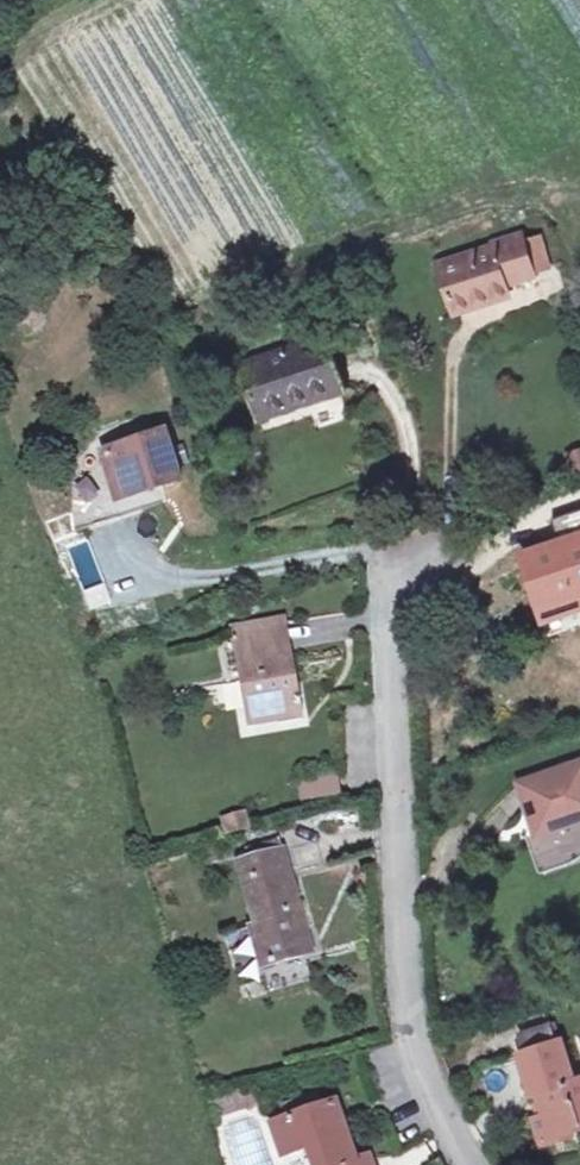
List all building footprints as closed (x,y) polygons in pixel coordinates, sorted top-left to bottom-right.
[(508,288),(538,278),(537,275),(526,240),(524,234),(492,244),(494,249),(440,265),(456,314),(510,297),(508,288)] [(542,234),(526,240),(537,275),(553,270),(542,234)] [(343,390),(326,340),(242,367),(259,418),(343,390)] [(181,478),(165,431),(104,451),(119,498),(181,478)] [(566,453),(574,477),(579,475),(579,448),(566,453)] [(553,520),(561,545),(544,550),(550,569),(552,576),(541,580),(553,617),(579,608),(579,594),(572,570),(579,567),(579,511),(553,520)] [(538,573),(541,580),(552,576),(550,569),(538,573)] [(303,721),(294,669),(281,671),(280,661),(281,661),(283,659),(284,657),(284,656),(279,623),(231,631),(247,723),(278,718),(279,725),(303,721)] [(522,785),(539,834),(532,837),(542,867),(579,854),(579,765),(522,785)] [(295,780),(297,800),(338,797),(337,777),(295,780)] [(245,810),(220,815),(224,833),(249,828),(245,810)] [(262,968),(304,956),(301,943),(308,941),(279,839),(246,848),(249,858),(238,862),(256,926),(250,928),(262,968)] [(555,1026),(545,1029),(551,1046),(561,1043),(555,1026)] [(574,1083),(561,1043),(551,1046),(545,1029),(522,1037),(528,1054),(518,1057),(532,1098),(538,1096),(544,1115),(532,1120),(542,1147),(573,1137),(571,1130),(579,1127),(579,1081),(574,1083)] [(251,1085),(241,1088),(247,1106),(249,1109),(259,1106),(251,1085)] [(241,1088),(204,1101),(211,1119),(247,1106),(241,1088)] [(317,1096),(281,1108),(285,1121),(321,1109),(317,1096)] [(273,1125),(283,1157),(317,1145),(324,1164),(353,1164),(332,1105),(321,1109),(285,1121),(273,1125)]
